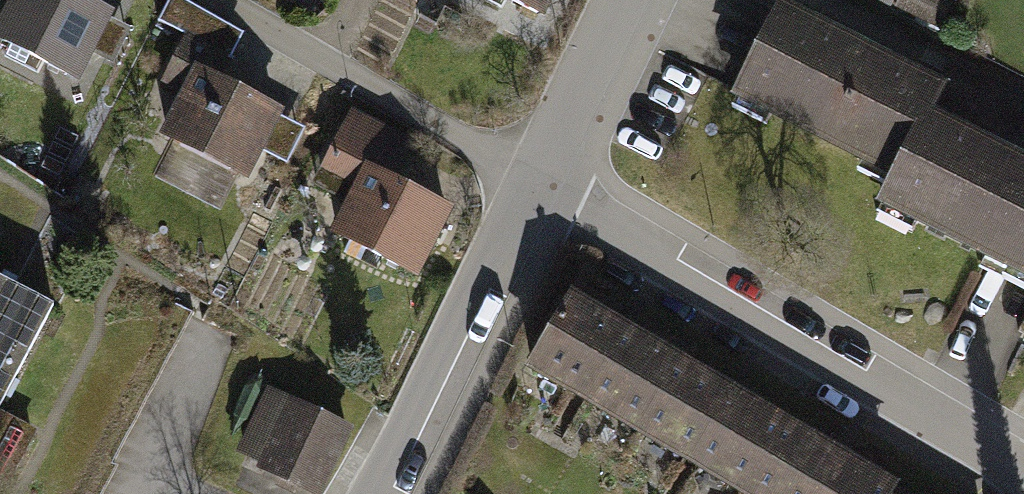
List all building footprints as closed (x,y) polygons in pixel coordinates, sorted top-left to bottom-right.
[(79,84),(112,17),(78,0),(0,0),(0,46),(79,84)] [(186,0),(164,0),(154,19),(182,33),(158,82),(179,93),(160,132),(240,172),(257,139),(284,152),(299,123),(275,111),(282,97),(221,67),(241,27),(186,0)] [(892,14),(898,0),(858,0),(892,14)] [(927,131),(941,101),(775,20),(732,109),(883,183),(870,209),(1023,284),(1023,179),(927,131)] [(410,136),(345,105),(312,175),(347,191),(330,225),(416,267),(451,196),(394,169),(410,136)] [(53,307),(0,281),(0,415),(53,307)] [(573,289),(528,366),(748,493),(893,493),(884,489),(893,475),(573,289)] [(351,420),(263,380),(231,450),(318,491),(351,420)]
